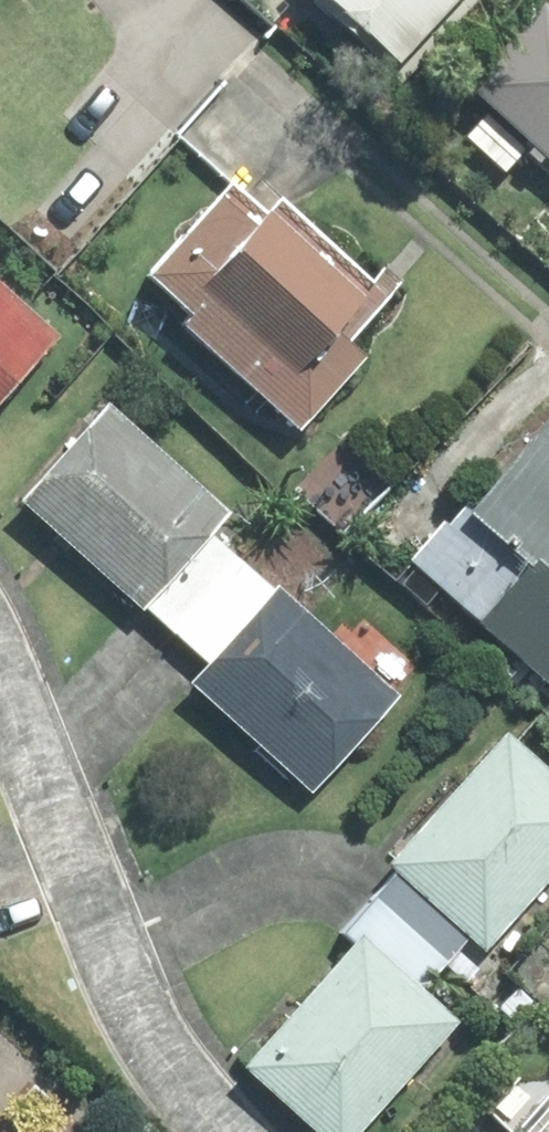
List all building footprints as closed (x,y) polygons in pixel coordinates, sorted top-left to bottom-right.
[(353,99),(462,0),(263,0),(353,99)] [(521,5),(443,93),(548,185),(548,30),(521,5)] [(210,167),(114,280),(293,431),(389,317),(210,167)] [(0,299),(0,396),(48,341),(0,299)] [(548,699),(548,427),(535,414),(399,561),(548,699)] [(91,418),(8,511),(188,670),(165,697),(291,809),(398,690),(91,418)] [(223,1073),(298,1131),(353,1131),(441,1022),(406,993),(447,942),(474,964),(548,870),(548,773),(496,731),(223,1073)] [(539,988),(548,997),(548,977),(539,988)] [(542,1081),(494,1131),(548,1131),(548,1088),(542,1081)] [(0,1115),(0,1131),(18,1131),(0,1115)]
